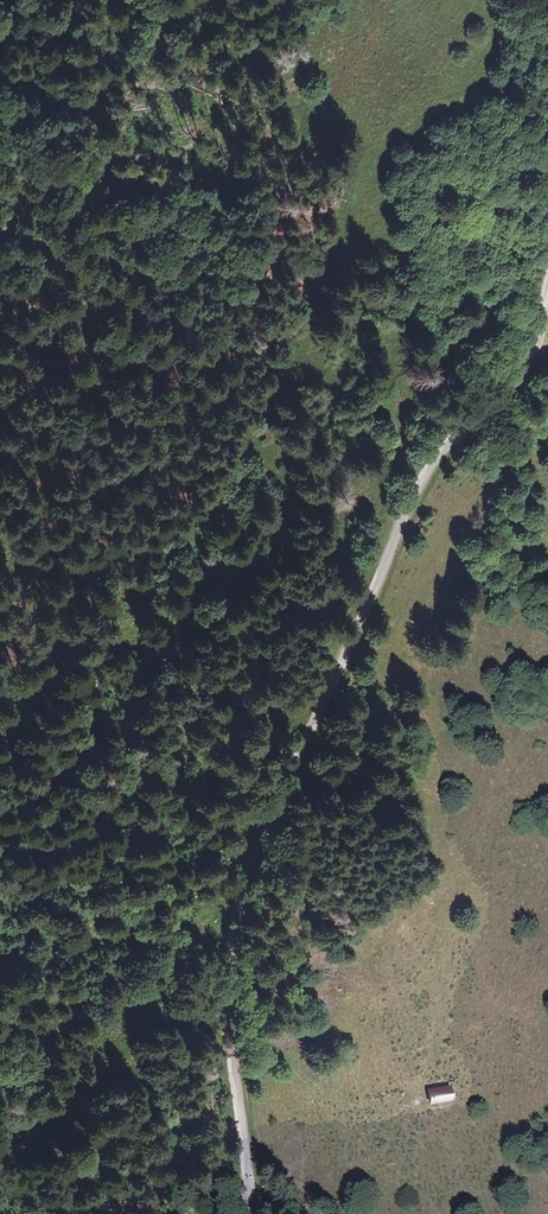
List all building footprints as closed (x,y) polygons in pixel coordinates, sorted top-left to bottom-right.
[(426,1106),(450,1103),(448,1083),(423,1086),(426,1106)]
